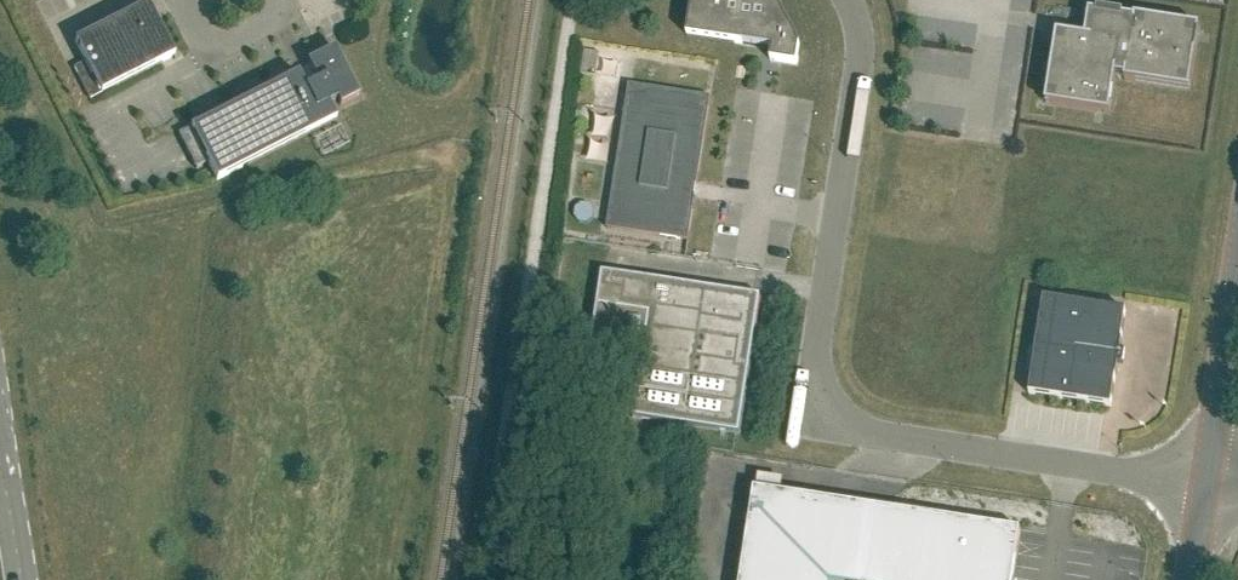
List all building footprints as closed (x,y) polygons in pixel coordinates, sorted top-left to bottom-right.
[(777,0),(693,0),(687,36),(735,43),(743,44),(773,49),(771,61),(797,65),(799,57),(801,46),(777,0)] [(1124,14),(1098,10),(1098,13),(1090,11),(1086,37),(1057,32),(1046,103),(1110,114),(1116,76),(1125,77),(1125,80),(1190,90),(1200,26),(1135,16),(1135,18),(1124,16),(1124,14)] [(143,25),(136,11),(75,42),(86,62),(74,68),(90,100),(173,58),(175,60),(180,57),(163,34),(155,19),(143,25)] [(359,97),(334,48),(308,62),(310,67),(274,86),(274,85),(178,134),(196,169),(208,163),(217,180),(247,165),(247,166),(337,120),(329,105),(337,101),(340,106),(359,97)] [(689,241),(695,197),(711,98),(629,85),(607,229),(689,241)] [(705,287),(705,288),(603,272),(592,341),(644,349),(633,418),(740,434),(761,296),(757,296),(757,295),(705,287)] [(1117,377),(1123,341),(1122,341),(1126,311),(1044,299),(1029,394),(1112,407),(1116,377),(1117,377)] [(1020,530),(755,489),(741,579),(1013,579),(1020,530)]
